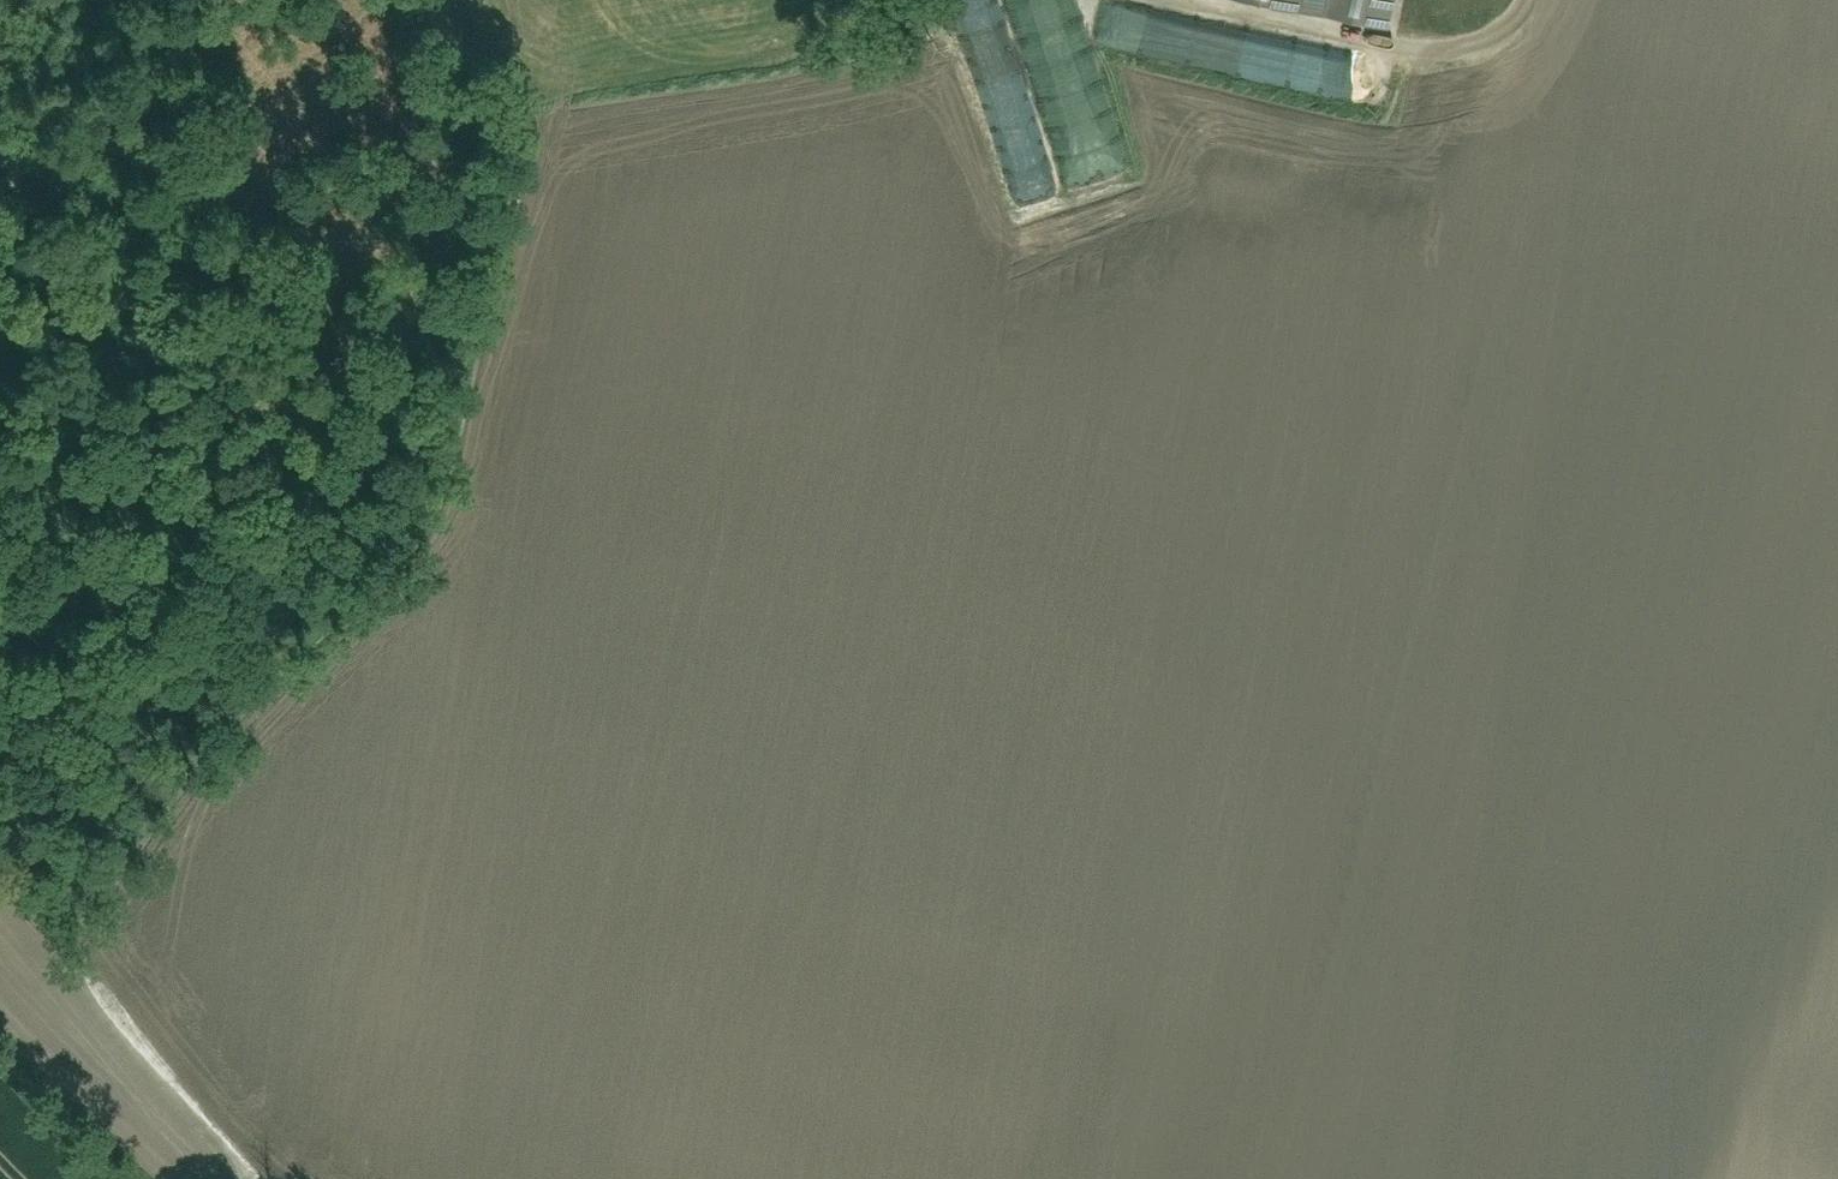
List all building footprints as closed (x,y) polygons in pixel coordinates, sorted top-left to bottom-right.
[(1321,12),(1324,0),(1269,0),(1321,12)] [(1321,12),(1386,26),(1392,0),(1324,0),(1321,12)]
